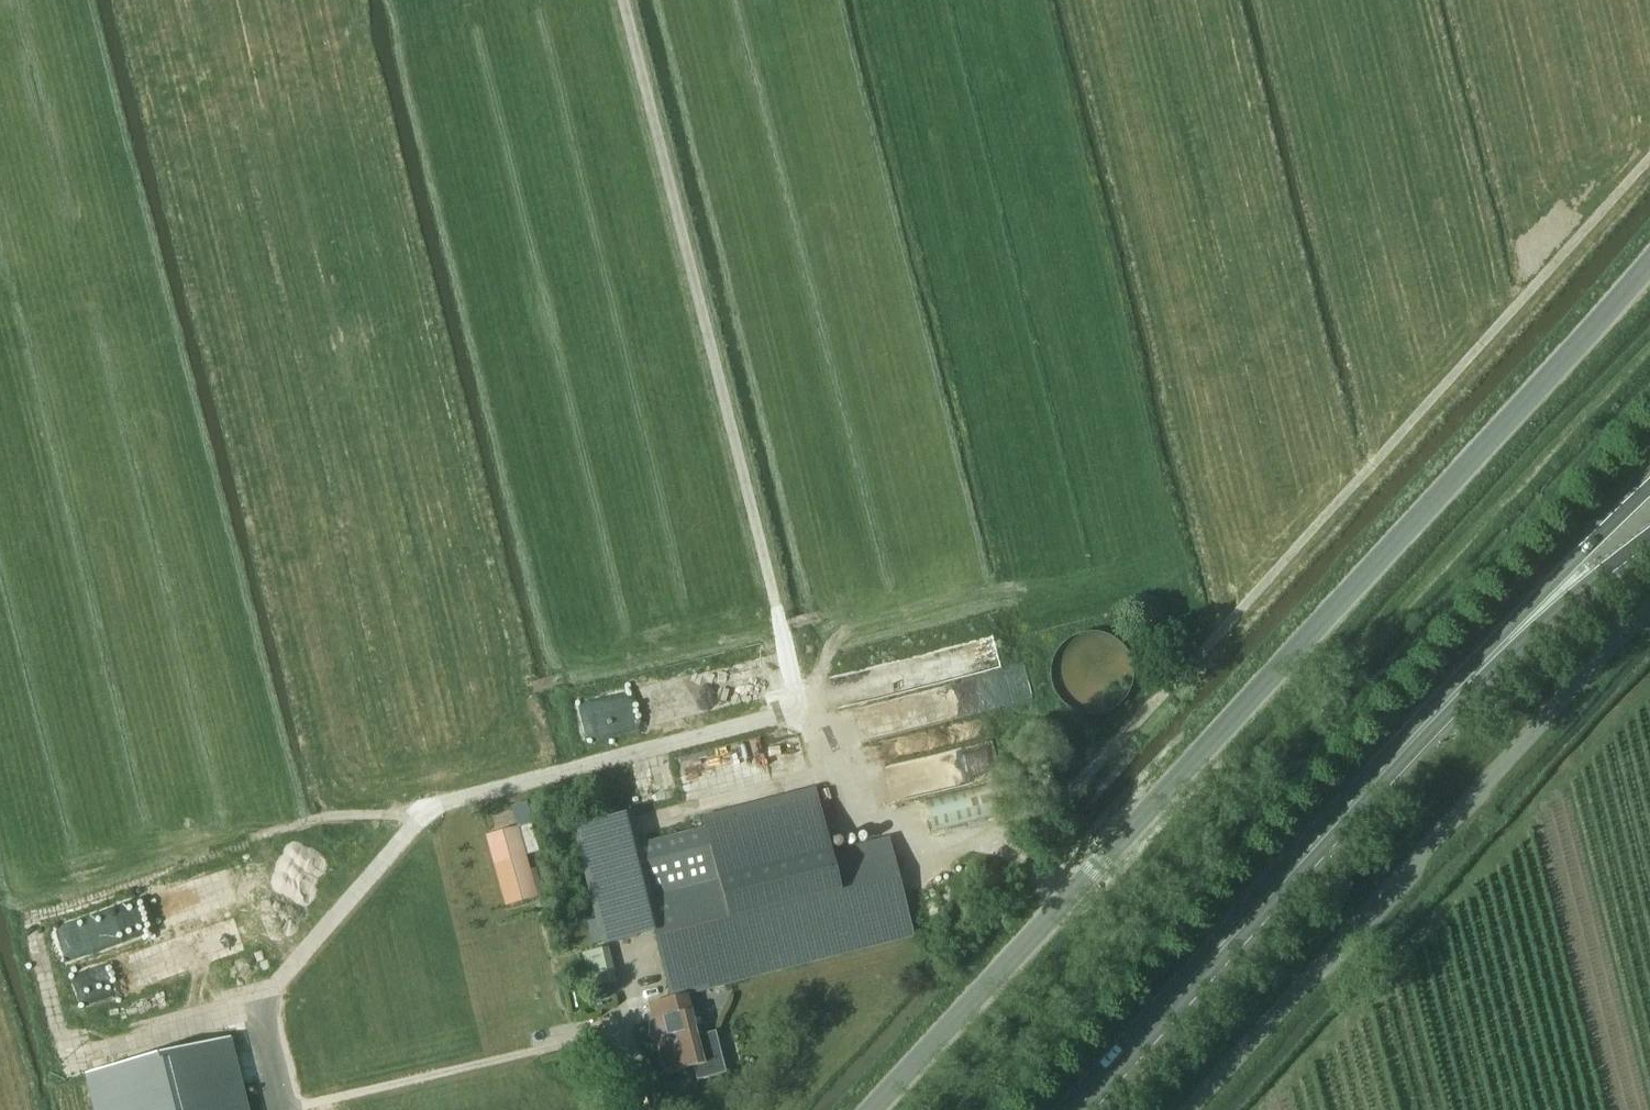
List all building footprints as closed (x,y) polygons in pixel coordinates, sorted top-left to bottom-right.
[(996,785),(925,804),(933,831),(1003,812),(996,785)] [(654,932),(671,999),(688,995),(913,937),(888,838),(832,853),(815,788),(702,817),(706,829),(633,847),(625,815),(573,828),(603,945),(654,932)] [(485,839),(504,908),(537,899),(518,830),(485,839)] [(609,948),(582,954),(590,990),(617,983),(609,948)] [(698,1037),(688,995),(671,999),(648,1005),(649,1009),(649,1037),(656,1037),(665,1074),(693,1067),(696,1081),(726,1074),(715,1032),(698,1037)] [(98,1109),(244,1109),(226,1042),(89,1076),(98,1109)]
